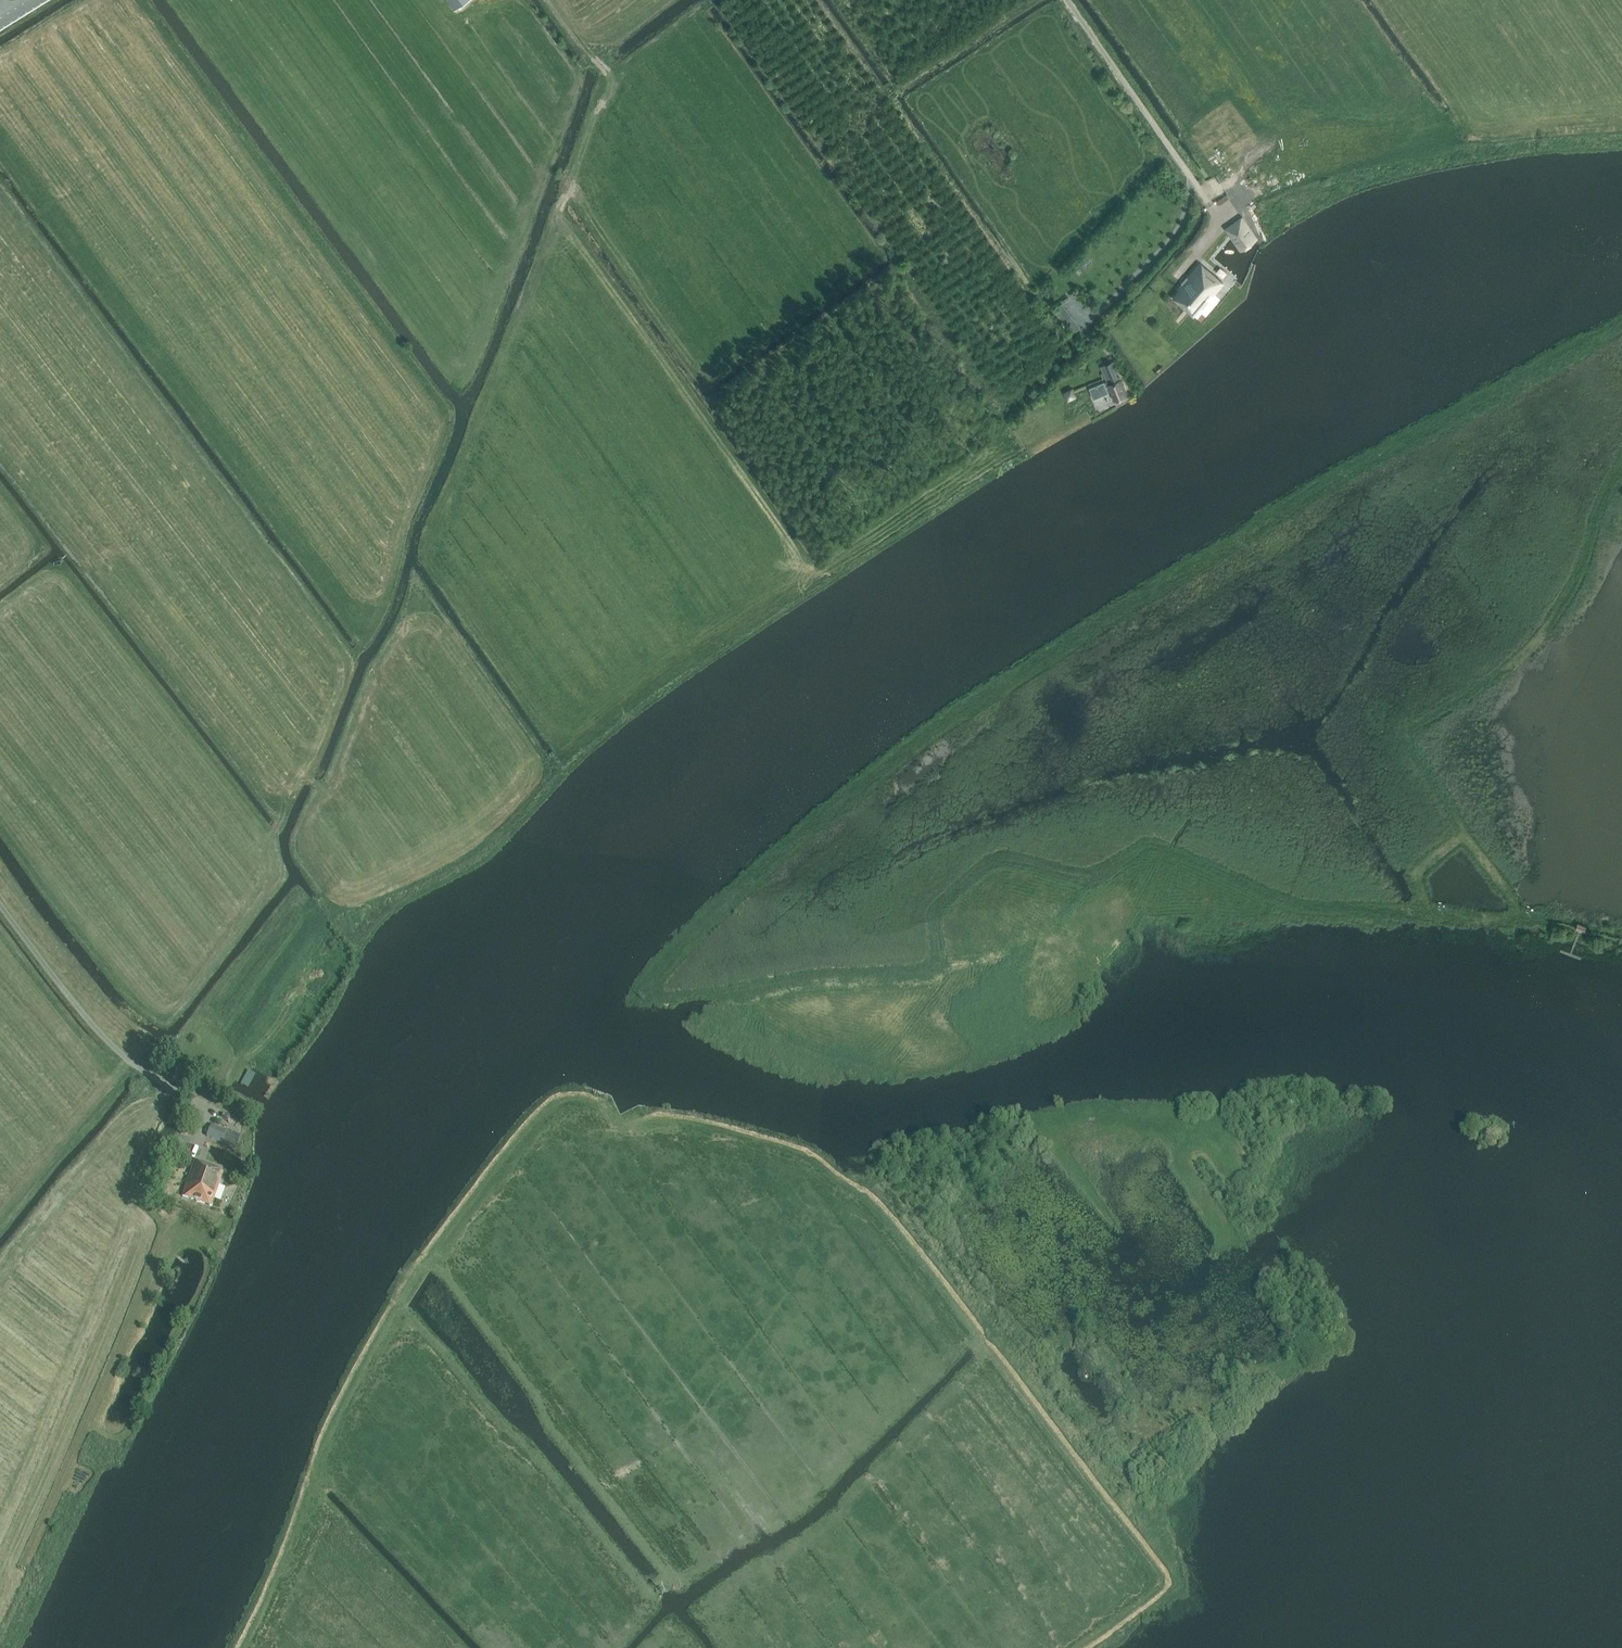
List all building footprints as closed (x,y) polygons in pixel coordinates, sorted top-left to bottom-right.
[(466,0),(448,0),(454,9),(466,0)] [(1227,229),(1242,249),(1255,240),(1241,219),(1227,229)] [(1214,294),(1223,283),(1200,263),(1179,288),(1181,290),(1174,297),(1187,308),(1187,306),(1193,311),(1210,291),(1214,294)] [(1076,319),(1072,314),(1064,321),(1068,326),(1076,319)] [(1108,382),(1119,377),(1113,361),(1101,366),(1108,382)] [(1115,399),(1127,394),(1120,380),(1109,384),(1115,399)] [(1107,381),(1092,385),(1095,394),(1109,390),(1107,381)] [(1586,927),(1577,924),(1575,930),(1584,933),(1586,927)] [(246,1067),(240,1082),(250,1087),(257,1072),(246,1067)] [(235,1149),(240,1136),(212,1125),(207,1137),(235,1149)] [(216,1195),(224,1173),(215,1169),(215,1168),(195,1161),(182,1197),(211,1208),(215,1198),(212,1198),(214,1194),(216,1195)]
